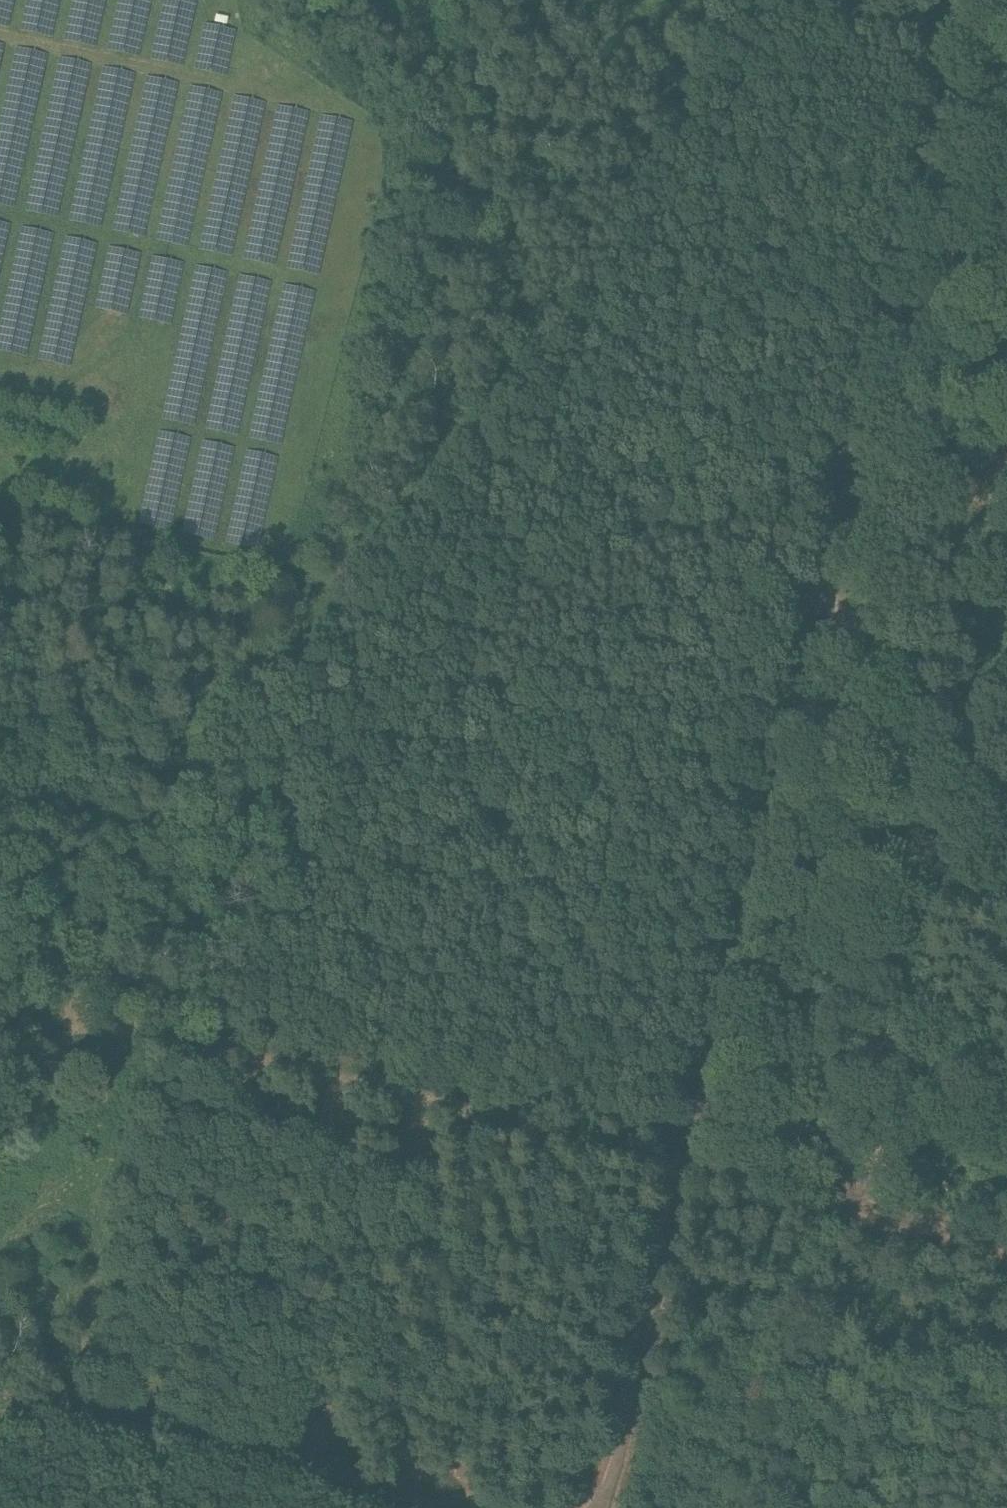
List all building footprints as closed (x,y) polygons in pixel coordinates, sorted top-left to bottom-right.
[(29,141),(30,116),(15,116),(15,115),(0,115),(0,116),(0,141),(29,141)] [(68,163),(73,147),(44,137),(39,153),(68,163)] [(186,533),(217,537),(223,490),(192,486),(186,533)]
